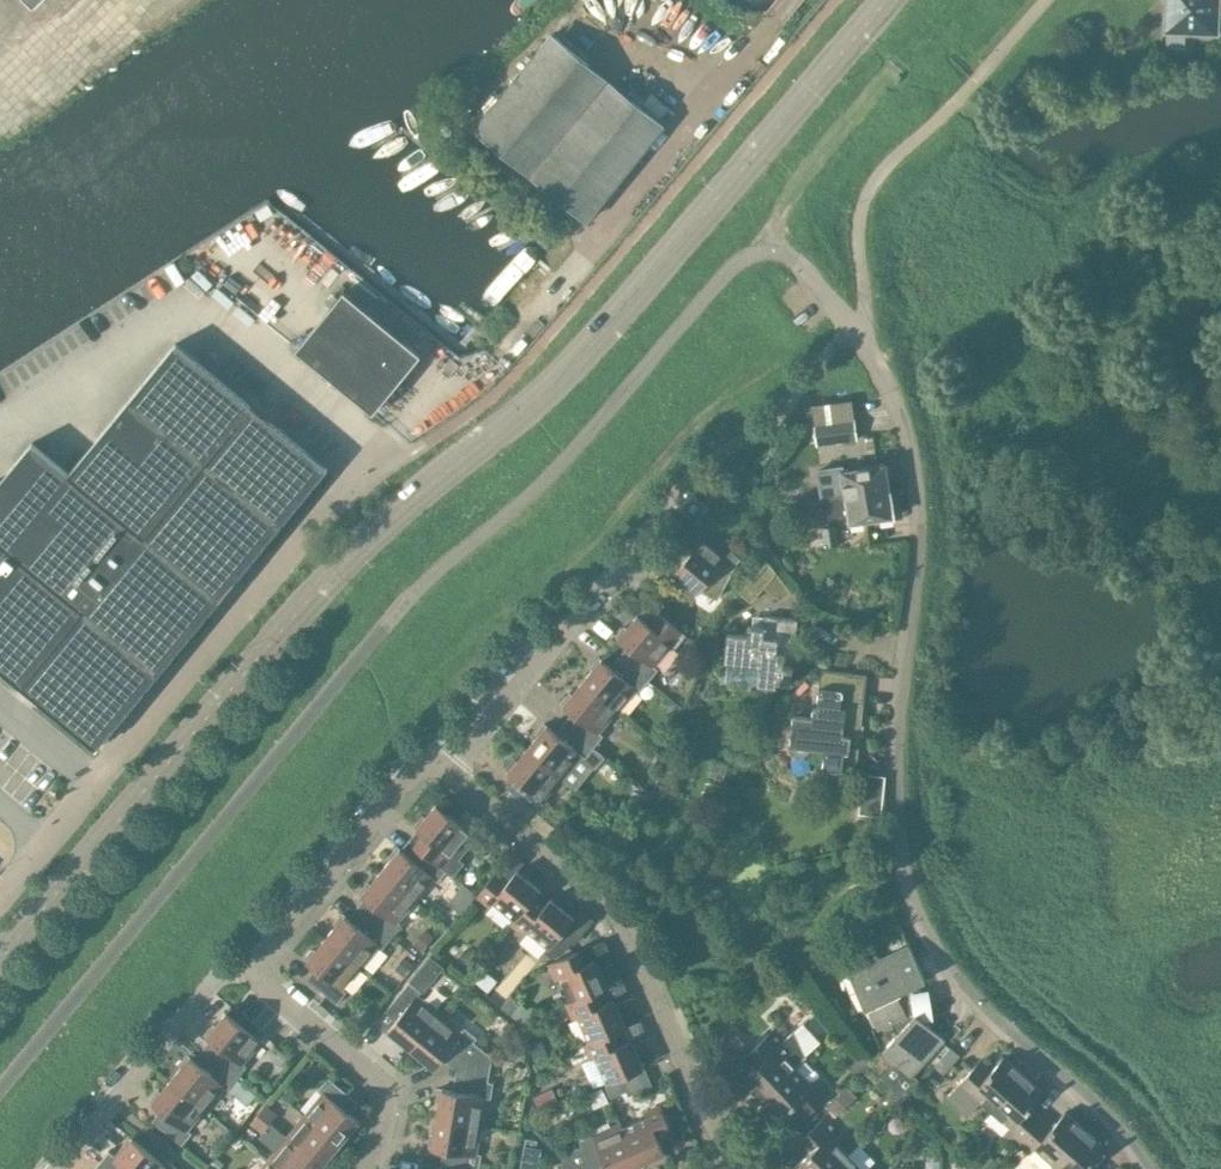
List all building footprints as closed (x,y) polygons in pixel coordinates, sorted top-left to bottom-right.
[(1167,30),(1216,32),(1218,0),(1168,0),(1167,30)] [(552,33),(476,127),(588,218),(664,125),(552,33)] [(419,353),(344,290),(297,347),(372,409),(419,353)] [(327,465),(175,341),(69,470),(32,440),(0,479),(0,666),(96,745),(327,465)] [(861,440),(858,419),(819,424),(821,445),(861,440)] [(888,462),(842,468),(844,483),(824,485),(826,499),(887,490),(885,474),(890,473),(888,462)] [(890,506),(887,490),(826,499),(798,503),(800,517),(848,511),(850,524),(896,518),(894,505),(890,506)] [(718,596),(741,558),(730,549),(726,555),(692,527),(672,551),(683,561),(675,571),(698,590),(703,584),(718,596)] [(764,583),(779,597),(791,589),(767,555),(739,587),(750,598),(764,583)] [(654,665),(671,643),(676,647),(686,634),(657,610),(647,621),(638,614),(627,627),(624,625),(616,635),(633,649),(624,659),(649,679),(658,668),(654,665)] [(755,683),(774,684),(775,680),(789,681),(796,617),(762,613),(761,624),(745,623),(744,631),(725,629),(722,660),(757,663),(755,683)] [(649,679),(624,659),(616,670),(599,656),(591,666),(593,668),(583,681),(617,709),(635,688),(639,691),(649,679)] [(822,668),(817,707),(813,706),(812,716),(793,714),(790,745),(792,745),(793,747),(793,749),(794,750),(794,751),(795,752),(797,754),(798,754),(801,755),(803,755),(805,754),(807,754),(808,753),(810,750),(811,749),(811,747),(825,748),(823,767),(842,769),(843,765),(857,766),(864,702),(860,701),(863,673),(822,668)] [(599,731),(617,709),(583,681),(572,694),(570,692),(562,702),(578,715),(569,726),(594,746),(603,735),(599,731)] [(605,756),(594,746),(569,726),(561,736),(544,723),(536,733),(538,734),(528,747),(562,776),(576,787),(594,766),(596,767),(605,756)] [(544,797),(562,776),(528,747),(517,760),(515,758),(507,768),(518,777),(509,788),(539,813),(548,801),(544,797)] [(885,813),(887,772),(864,772),(862,813),(885,813)] [(431,838),(423,849),(447,869),(453,874),(464,861),(460,858),(477,837),(436,803),(425,817),(423,815),(415,825),(431,838)] [(392,857),(381,870),(415,899),(433,877),(438,880),(447,869),(423,849),(414,859),(397,846),(389,856),(392,857)] [(509,879),(497,870),(477,894),(490,905),(493,901),(514,917),(515,918),(531,898),(532,898),(540,889),(517,869),(509,879)] [(397,921),(415,899),(381,870),(370,883),(368,882),(360,891),(370,900),(362,910),(368,915),(392,935),(401,924),(397,921)] [(438,894),(460,912),(477,891),(456,873),(438,894)] [(565,928),(574,917),(550,897),(543,907),(532,898),(531,898),(515,918),(514,917),(510,922),(524,933),(527,928),(549,946),(546,951),(553,956),(564,952),(576,937),(565,928)] [(383,947),(392,935),(368,915),(362,910),(353,921),(343,912),(335,922),(337,924),(326,937),(360,965),(378,943),(383,947)] [(360,965),(326,937),(315,950),(313,948),(305,958),(321,971),(312,982),(337,1002),(346,991),(342,987),(360,965)] [(944,1038),(930,1026),(926,1022),(929,1017),(926,1012),(925,1008),(923,1003),(925,999),(921,989),(914,985),(926,979),(909,945),(881,958),(867,948),(850,973),(849,973),(865,1008),(872,1005),(875,1023),(877,1027),(891,1021),(897,1034),(883,1050),(911,1075),(913,1073),(944,1038)] [(584,963),(578,950),(549,963),(556,978),(561,976),(571,1000),(572,1001),(596,990),(596,991),(608,986),(596,958),(584,963)] [(412,1048),(440,1013),(417,995),(421,991),(409,981),(389,1005),(400,1014),(387,1031),(396,1039),(398,1037),(412,1048)] [(602,1003),(596,991),(596,990),(572,1001),(571,1000),(566,1002),(573,1018),(578,1016),(589,1040),(590,1040),(590,1041),(614,1031),(626,1026),(613,998),(602,1003)] [(222,1046),(213,1057),(237,1077),(247,1066),(243,1062),(261,1040),(227,1011),(215,1025),(213,1023),(205,1033),(222,1046)] [(461,1031),(440,1013),(412,1048),(424,1058),(422,1060),(432,1068),(446,1052),(464,1067),(492,1057),(492,1056),(474,1041),(477,1037),(465,1027),(461,1031)] [(761,1098),(795,1066),(807,1055),(806,1054),(805,1055),(794,1031),(783,1041),(772,1030),(748,1053),(758,1064),(743,1079),(761,1098)] [(619,1043),(614,1031),(590,1041),(590,1040),(589,1040),(584,1042),(591,1058),(596,1056),(608,1082),(643,1067),(631,1038),(619,1043)] [(960,1054),(951,1046),(934,1065),(943,1073),(960,1054)] [(920,1080),(913,1073),(911,1075),(883,1050),(870,1064),(902,1100),(920,1080)] [(228,1088),(237,1077),(213,1057),(204,1067),(188,1054),(180,1064),(182,1065),(171,1078),(206,1107),(224,1085),(228,1088)] [(992,1109),(1023,1074),(1003,1056),(989,1072),(978,1062),(946,1097),(967,1116),(981,1099),(992,1109)] [(494,1082),(488,1081),(492,1057),(464,1067),(460,1091),(439,1087),(437,1100),(440,1100),(437,1117),(481,1125),(485,1097),(491,1097),(494,1082)] [(818,1079),(812,1085),(795,1066),(761,1098),(779,1118),(794,1103),(805,1115),(830,1091),(818,1079)] [(644,1069),(606,1085),(611,1097),(626,1090),(628,1094),(651,1085),(644,1069)] [(1043,1092),(1023,1074),(992,1109),(1011,1126),(1005,1132),(1017,1143),(1040,1117),(1029,1107),(1043,1092)] [(323,1092),(305,1114),(340,1142),(350,1129),(353,1131),(361,1121),(344,1108),(353,1097),(329,1077),(319,1089),(323,1092)] [(188,1129),(206,1107),(171,1078),(160,1091),(158,1090),(150,1099),(167,1113),(158,1124),(182,1144),(192,1132),(188,1129)] [(266,1104),(258,1114),(269,1123),(277,1113),(266,1104)] [(673,1134),(660,1105),(645,1111),(647,1116),(623,1127),(638,1163),(665,1151),(660,1139),(673,1134)] [(1054,1164),(1085,1129),(1065,1111),(1051,1127),(1040,1117),(1017,1143),(1029,1154),(1035,1147),(1054,1164)] [(258,1114),(258,1113),(250,1123),(262,1132),(269,1123),(258,1114)] [(340,1142),(305,1114),(287,1136),(321,1165),(340,1142)] [(847,1153),(837,1142),(843,1136),(825,1116),(799,1140),(810,1151),(795,1165),(798,1168),(830,1168),(847,1153)] [(476,1152),(481,1125),(437,1117),(434,1134),(431,1133),(429,1146),(450,1149),(448,1162),(479,1168),(481,1153),(476,1152)] [(623,1127),(621,1122),(593,1134),(592,1135),(580,1141),(582,1146),(565,1153),(584,1168),(591,1168),(605,1163),(608,1168),(624,1168),(638,1163),(623,1127)] [(1085,1129),(1054,1164),(1060,1168),(1099,1168),(1091,1162),(1105,1147),(1085,1129)] [(287,1136),(269,1158),(282,1168),(318,1168),(321,1165),(287,1136)] [(100,1160),(110,1168),(160,1168),(164,1164),(132,1137),(117,1156),(109,1149),(100,1160)] [(565,1153),(564,1153),(561,1168),(584,1168),(565,1153)] [(847,1153),(830,1168),(862,1168),(847,1153)] [(269,1158),(260,1168),(282,1168),(269,1158)] [(100,1160),(93,1168),(110,1168),(100,1160)]
